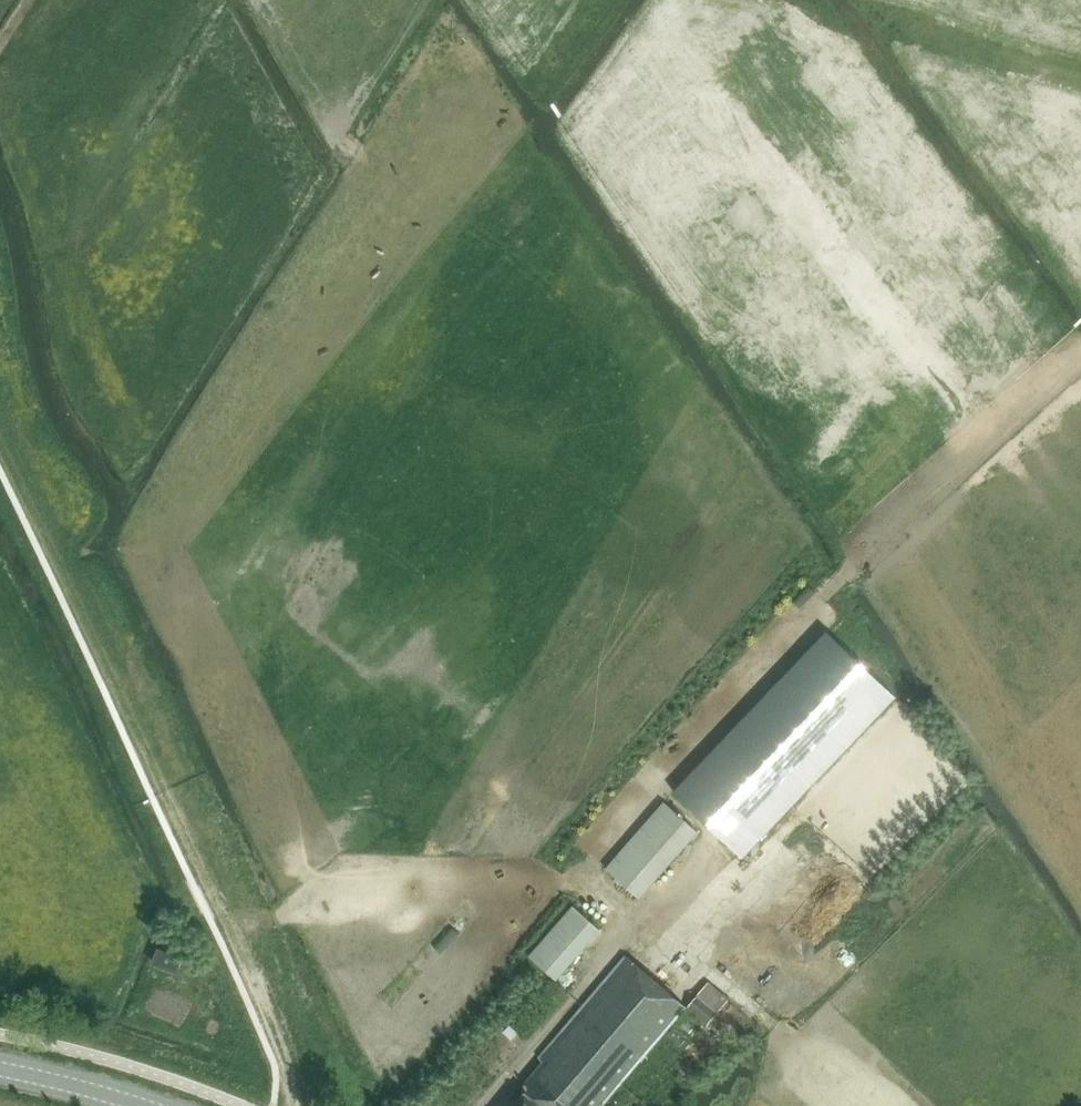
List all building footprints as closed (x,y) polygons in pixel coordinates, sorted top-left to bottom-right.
[(750,854),(896,696),(825,630),(679,787),(750,854)] [(663,798),(603,866),(637,895),(696,828),(663,798)] [(527,957),(558,979),(597,924),(567,901),(527,957)] [(153,964),(178,973),(184,957),(159,948),(153,964)] [(687,1008),(625,956),(539,1058),(543,1062),(523,1086),(528,1090),(514,1105),(604,1105),(687,1008)] [(708,983),(687,1008),(708,1025),(729,1000),(708,983)] [(519,1033),(511,1025),(504,1031),(511,1040),(519,1033)]
